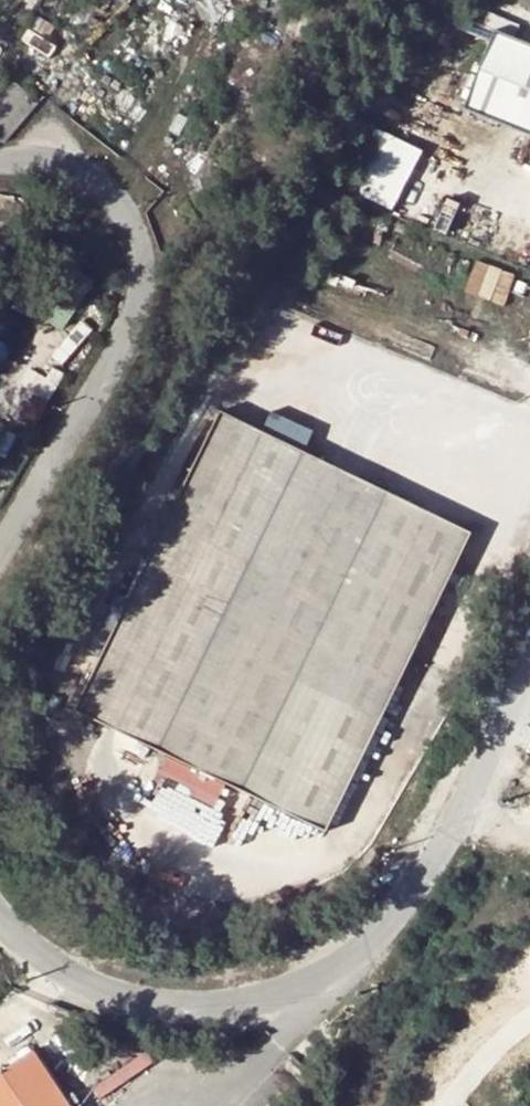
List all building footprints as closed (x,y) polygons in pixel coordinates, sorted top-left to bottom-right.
[(493,34),(462,114),(529,140),(529,49),(493,34)] [(5,141),(43,96),(16,73),(0,91),(0,141),(5,141)] [(380,127),(351,189),(399,210),(427,149),(380,127)] [(61,258),(30,307),(65,329),(96,280),(61,258)] [(508,305),(519,273),(481,260),(470,291),(508,305)] [(342,472),(220,412),(177,499),(122,611),(73,709),(210,776),(326,833),(356,772),(410,660),(472,535),(342,472)] [(35,1048),(0,1070),(0,1105),(73,1105),(35,1048)] [(106,1095),(158,1061),(152,1051),(100,1085),(106,1095)]
